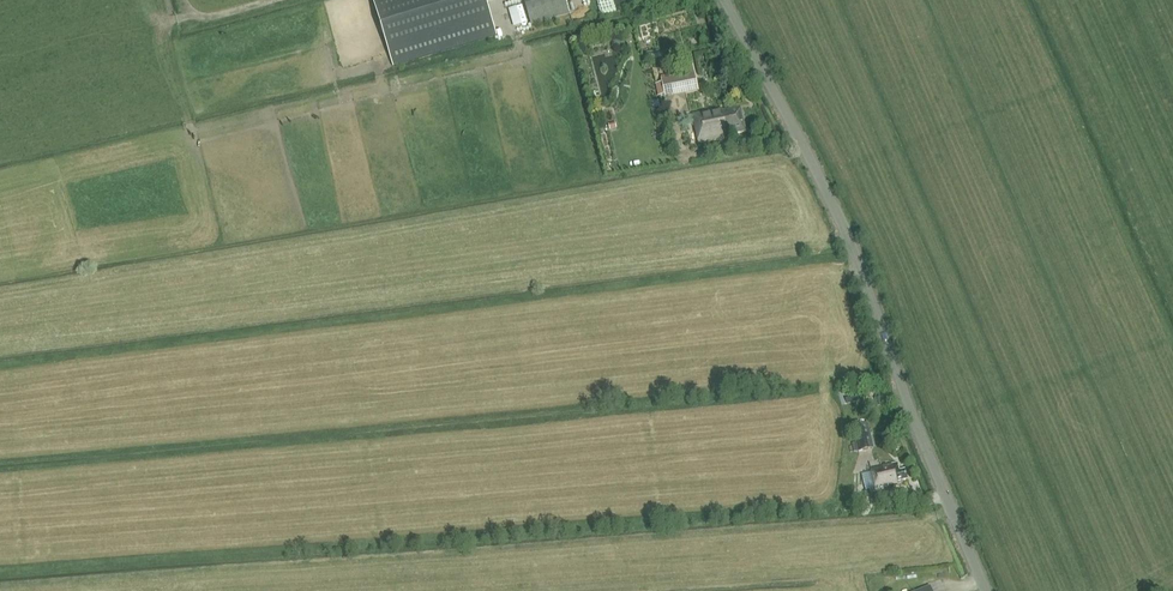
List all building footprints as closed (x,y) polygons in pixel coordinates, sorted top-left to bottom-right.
[(393,67),(497,35),(486,0),(373,0),(393,67)] [(566,0),(524,0),(531,25),(570,13),(566,0)] [(616,10),(613,0),(602,0),(605,13),(616,10)] [(681,67),(682,75),(661,79),(665,98),(699,92),(695,73),(693,73),(691,65),(681,67)] [(728,135),(744,132),(740,110),(723,113),(723,110),(693,115),(698,143),(728,138),(728,135)] [(857,398),(855,392),(844,395),(846,401),(857,398)] [(877,395),(874,399),(877,403),(877,407),(882,407),(881,403),(884,399),(881,395),(877,395)] [(868,425),(853,428),(859,452),(873,448),(868,425)] [(897,482),(907,479),(905,469),(899,471),(897,463),(870,470),(876,490),(897,484),(897,482)]
